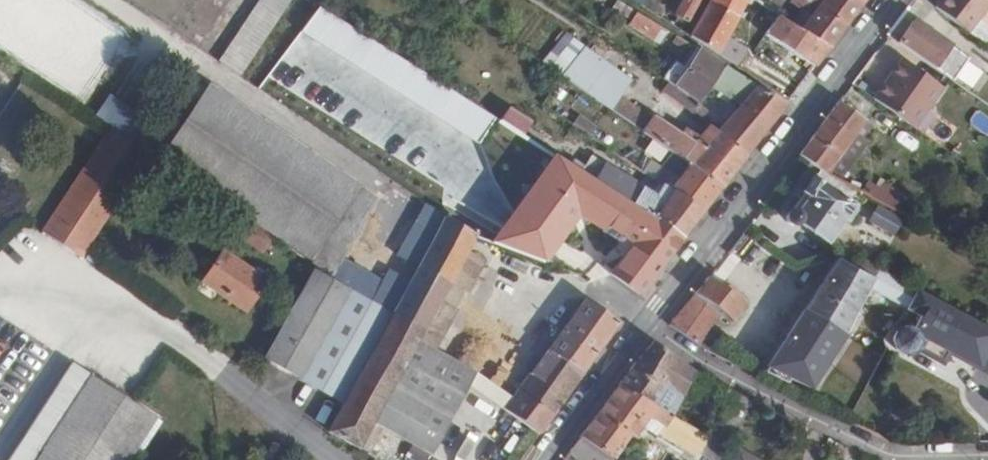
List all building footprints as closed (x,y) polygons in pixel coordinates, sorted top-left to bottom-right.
[(220,60),(242,74),(291,0),(260,0),(220,60)] [(676,12),(689,20),(700,0),(682,0),(676,12)] [(692,37),(738,65),(749,47),(728,34),(739,15),(745,4),(774,22),(767,33),(807,59),(803,63),(811,69),(829,44),(804,28),(790,20),(756,0),(710,0),(692,37)] [(863,0),(814,0),(810,6),(816,10),(812,17),(804,28),(829,44),(863,0)] [(941,2),(974,28),(984,13),(987,17),(987,0),(942,0),(941,2)] [(739,15),(767,33),(774,22),(745,4),(739,15)] [(790,20),(804,28),(812,17),(798,8),(790,20)] [(974,28),(987,39),(987,17),(984,13),(974,28)] [(666,39),(671,31),(643,14),(638,22),(666,39)] [(921,17),(906,38),(957,76),(972,55),(921,17)] [(683,44),(686,40),(678,35),(675,40),(683,44)] [(584,57),(605,72),(616,60),(596,43),(584,57)] [(679,84),(702,49),(693,44),(670,78),(679,84)] [(718,81),(730,66),(702,49),(679,84),(703,102),(718,81)] [(906,49),(894,66),(900,70),(911,53),(906,49)] [(894,66),(879,87),(892,96),(920,116),(947,78),(911,53),(900,70),(894,66)] [(692,163),(722,183),(749,149),(720,130),(706,146),(668,122),(602,76),(605,72),(584,57),(567,78),(692,163)] [(21,78),(0,64),(0,109),(21,78)] [(720,130),(749,149),(787,100),(730,66),(718,81),(745,99),(720,130)] [(879,87),(860,73),(856,78),(887,101),(892,96),(879,87)] [(152,153),(157,156),(277,236),(355,288),(424,334),(420,343),(430,349),(434,344),(463,291),(473,296),(492,262),(471,251),(480,235),(448,216),(428,202),(401,253),(421,264),(414,278),(393,267),(385,280),(342,255),(376,192),(319,155),(204,77),(152,153)] [(887,101),(856,78),(801,150),(820,164),(833,173),(857,141),(887,101)] [(671,97),(694,112),(703,102),(679,84),(671,97)] [(96,114),(128,136),(143,115),(112,92),(96,114)] [(525,135),(534,119),(511,105),(501,120),(525,135)] [(977,108),(970,120),(987,131),(987,115),(977,108)] [(612,271),(641,292),(683,235),(597,181),(584,173),(566,162),(501,121),(448,216),(480,235),(514,168),(632,243),(612,271)] [(152,153),(119,132),(50,233),(88,259),(157,156),(152,153)] [(886,163),(857,141),(833,173),(867,191),(884,166),(886,163)] [(566,162),(584,173),(591,163),(574,151),(566,162)] [(584,173),(597,181),(603,170),(591,163),(584,173)] [(663,184),(702,210),(722,183),(692,163),(682,178),(663,165),(655,179),(663,184)] [(833,173),(820,164),(797,196),(800,198),(796,204),(788,204),(786,207),(784,212),(786,215),(789,218),(792,219),(797,217),(837,242),(867,191),(833,173)] [(906,180),(884,166),(867,191),(899,209),(914,187),(906,180)] [(597,181),(683,235),(702,210),(663,184),(653,198),(605,167),(603,170),(597,181)] [(869,224),(898,233),(904,215),(875,205),(869,224)] [(264,254),(275,236),(252,221),(241,239),(264,254)] [(223,251),(204,278),(246,307),(264,279),(223,251)] [(876,278),(840,259),(807,312),(844,332),(871,288),(911,308),(920,292),(881,271),(876,278)] [(436,453),(482,373),(434,344),(430,349),(420,343),(424,334),(355,288),(318,268),(268,360),(346,404),(329,432),(363,451),(386,409),(397,417),(427,437),(423,444),(436,453)] [(734,291),(709,273),(694,293),(720,311),(734,291)] [(732,319),(748,301),(734,291),(720,311),(732,319)] [(720,311),(694,293),(684,306),(710,325),(720,311)] [(510,406),(542,428),(621,321),(588,296),(510,406)] [(710,325),(684,306),(673,319),(675,323),(699,340),(710,325)] [(676,415),(698,372),(655,341),(631,369),(622,381),(676,415)] [(151,412),(71,358),(2,458),(5,459),(118,459),(130,442),(151,412)] [(732,447),(715,438),(676,415),(622,381),(584,435),(613,457),(632,431),(637,434),(650,416),(666,426),(664,430),(718,459),(724,459),(732,447)] [(375,458),(397,417),(386,409),(363,451),(375,458)] [(158,417),(151,412),(130,442),(137,448),(158,417)] [(613,457),(584,435),(571,455),(578,459),(611,459),(613,457)] [(405,458),(412,459),(426,459),(428,452),(410,445),(405,458)]
